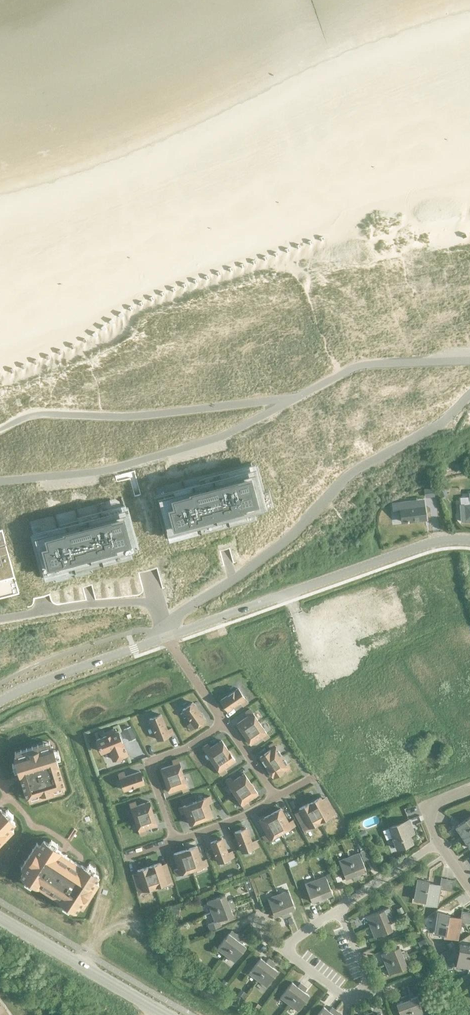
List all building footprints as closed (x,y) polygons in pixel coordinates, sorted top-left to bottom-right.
[(0,530),(0,540),(8,570),(36,562),(41,583),(72,576),(75,589),(131,574),(128,564),(143,560),(145,571),(211,553),(210,549),(220,546),(219,544),(225,543),(221,525),(233,519),(232,518),(254,512),(242,467),(0,530)] [(433,487),(424,488),(425,496),(434,495),(433,487)] [(445,488),(437,490),(439,497),(447,494),(445,488)] [(418,497),(419,506),(427,505),(426,496),(418,497)] [(411,500),(399,502),(400,510),(401,522),(425,519),(423,506),(411,507),(411,500)] [(460,505),(461,522),(469,521),(469,520),(469,519),(469,504),(460,505)] [(19,593),(14,576),(9,555),(6,545),(2,529),(0,530),(0,598),(19,593)] [(193,646),(181,652),(185,662),(198,656),(193,646)] [(193,660),(188,663),(194,674),(200,671),(193,660)] [(238,689),(220,700),(227,711),(240,702),(243,706),(247,703),(238,689)] [(192,703),(182,710),(191,723),(187,726),(190,730),(204,720),(192,703)] [(248,716),(237,724),(243,734),(259,723),(250,709),(245,712),(248,716)] [(160,715),(149,719),(157,740),(173,733),(171,728),(167,730),(160,715)] [(11,729),(23,726),(22,721),(10,724),(11,729)] [(259,723),(243,734),(250,744),(261,736),(264,740),(269,737),(259,723)] [(130,727),(124,729),(129,740),(134,738),(130,727)] [(106,736),(96,740),(101,752),(109,749),(113,760),(127,754),(117,731),(115,732),(113,729),(105,732),(106,736)] [(207,744),(202,747),(212,761),(228,750),(221,741),(210,748),(207,744)] [(271,749),(259,757),(266,767),(282,756),(272,742),(268,745),(271,749)] [(73,903),(90,876),(55,853),(75,820),(65,814),(45,748),(0,760),(0,858),(73,903)] [(228,750),(212,761),(222,775),(226,772),(223,768),(235,760),(228,750)] [(282,756),(266,767),(273,777),(284,769),(287,774),(291,771),(282,756)] [(174,765),(161,769),(165,781),(183,774),(177,758),(172,760),(174,765)] [(123,772),(118,774),(124,790),(144,783),(139,772),(125,777),(123,772)] [(183,774),(165,781),(168,792),(181,787),(183,792),(188,790),(183,774)] [(229,777),(225,780),(235,794),(250,784),(244,774),(232,782),(229,777)] [(250,784),(235,794),(244,809),(249,806),(246,801),(257,794),(250,784)] [(210,796),(194,802),(201,820),(212,816),(207,803),(212,801),(210,796)] [(320,797),(309,803),(319,822),(335,813),(328,800),(323,803),(320,797)] [(134,801),(129,803),(135,819),(153,813),(149,802),(136,806),(134,801)] [(194,802),(178,808),(180,813),(185,811),(190,824),(201,820),(194,802)] [(301,814),(296,817),(303,830),(319,822),(309,803),(299,809),(301,814)] [(280,809),(270,815),(280,833),(295,825),(292,820),(288,823),(280,809)] [(153,813),(135,819),(140,835),(145,834),(144,829),(157,824),(153,813)] [(270,815),(259,820),(267,834),(262,836),(265,841),(280,833),(270,815)] [(469,827),(469,817),(455,827),(460,834),(469,827)] [(81,834),(84,823),(77,820),(73,832),(81,834)] [(406,828),(411,826),(408,820),(389,828),(397,849),(412,843),(406,828)] [(460,834),(465,841),(469,838),(469,827),(460,834)] [(246,828),(234,833),(243,854),(254,850),(246,828)] [(364,829),(357,832),(359,838),(366,835),(364,829)] [(128,834),(122,836),(126,848),(132,846),(128,834)] [(74,847),(79,850),(85,841),(80,838),(74,847)] [(222,838),(210,843),(218,862),(234,856),(232,851),(227,853),(222,838)] [(196,846),(185,850),(191,870),(208,865),(206,860),(201,861),(196,846)] [(185,850),(173,854),(178,869),(173,870),(175,875),(191,870),(185,850)] [(348,857),(357,879),(361,878),(359,873),(366,871),(359,853),(348,857)] [(357,879),(348,857),(338,861),(345,879),(352,876),(353,881),(357,879)] [(160,863),(148,867),(155,887),(172,881),(167,867),(162,869),(160,863)] [(139,876),(133,878),(137,892),(155,887),(148,867),(137,871),(139,876)] [(315,880),(323,902),(327,901),(325,896),(332,894),(325,876),(315,880)] [(445,890),(447,879),(441,878),(440,886),(427,884),(424,901),(424,904),(437,906),(440,889),(445,890)] [(323,902),(315,880),(304,884),(311,902),(318,899),(319,904),(323,902)] [(417,880),(414,899),(424,901),(427,884),(428,882),(417,880)] [(288,890),(277,894),(286,917),(290,915),(288,911),(295,908),(288,890)] [(286,917),(277,894),(267,898),(274,916),(280,914),(282,918),(286,917)] [(211,912),(233,903),(232,899),(227,901),(225,895),(207,902),(211,912)] [(233,903),(211,912),(214,922),(207,925),(210,930),(221,926),(219,921),(233,915),(230,909),(235,907),(233,903)] [(370,927),(392,918),(391,914),(386,916),(384,910),(366,917),(370,927)] [(460,919),(459,922),(469,924),(469,912),(461,911),(460,919)] [(447,917),(448,914),(438,912),(434,932),(444,934),(447,917)] [(444,934),(444,936),(457,939),(459,922),(460,919),(447,917),(444,934)] [(392,918),(370,927),(374,937),(392,930),(389,924),(394,922),(392,918)] [(225,955),(240,936),(237,934),(234,938),(228,933),(217,949),(225,955)] [(240,936),(225,955),(234,962),(246,947),(240,943),(243,939),(240,936)] [(424,939),(417,942),(420,948),(427,945),(424,939)] [(458,956),(469,958),(469,957),(469,946),(460,944),(458,956)] [(385,964),(407,955),(406,951),(401,953),(399,947),(381,954),(385,964)] [(442,953),(437,957),(442,963),(447,960),(442,953)] [(407,955),(385,964),(389,974),(407,967),(404,961),(409,959),(407,955)] [(194,956),(191,960),(197,964),(200,960),(194,956)] [(469,958),(458,956),(456,968),(468,970),(469,958)] [(257,980),(272,961),(268,958),(265,962),(260,958),(248,973),(257,980)] [(272,961),(257,980),(266,987),(277,971),(272,967),(275,963),(272,961)] [(289,1004),(303,985),(300,983),(297,987),(292,982),(280,998),(289,1004)] [(307,988),(303,985),(289,1004),(297,1011),(309,996),(304,992),(307,988)] [(240,989),(235,996),(240,1000),(245,993),(240,989)] [(405,996),(412,1014),(422,1014),(423,1014),(417,996),(410,999),(409,994),(405,996)] [(405,996),(401,997),(402,1002),(396,1004),(400,1014),(412,1014),(405,996)] [(256,1004),(253,1009),(257,1012),(261,1007),(256,1004)] [(335,1010),(332,1007),(329,1011),(323,1007),(317,1014),(331,1014),(335,1010)]
